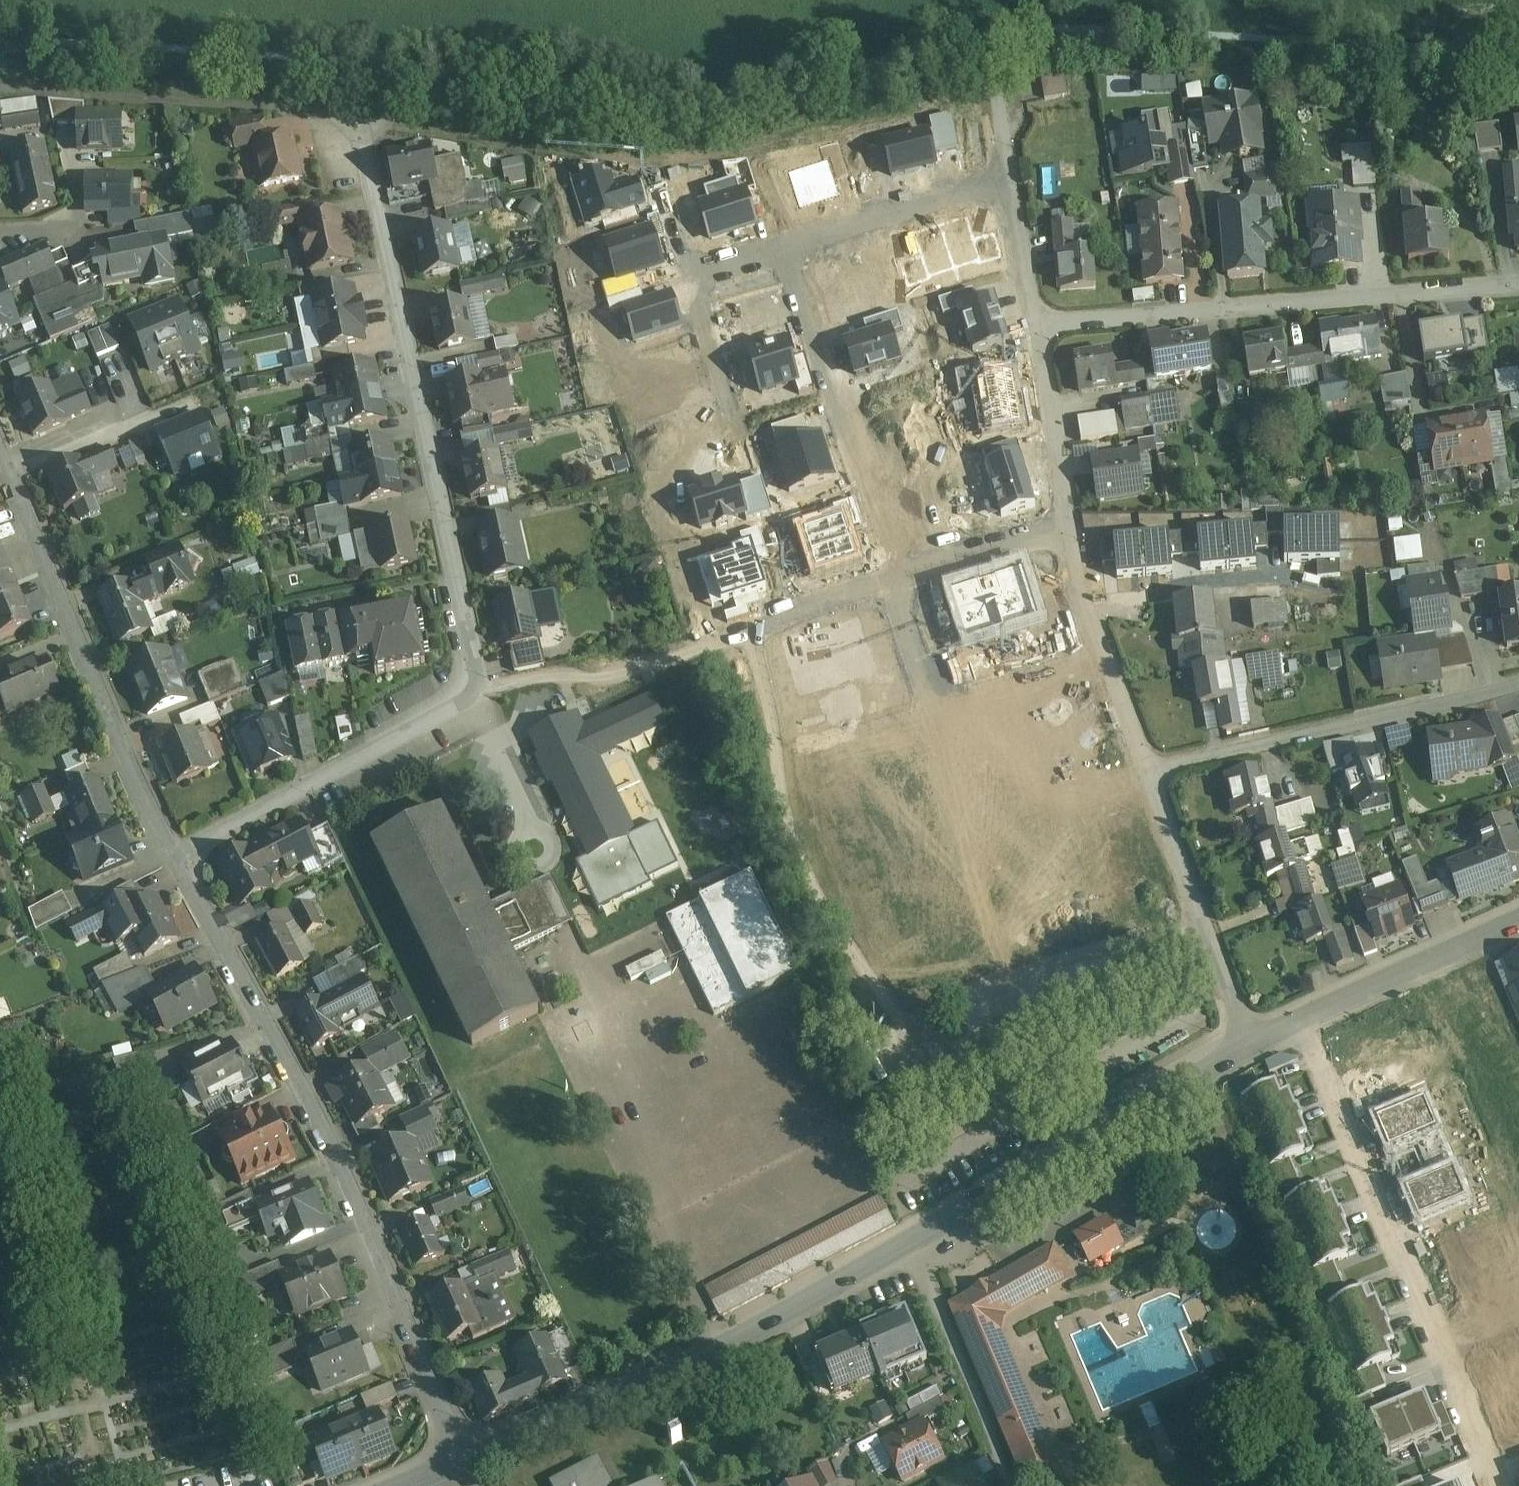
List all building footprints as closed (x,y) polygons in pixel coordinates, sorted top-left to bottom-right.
[(1064,72),(1041,76),(1045,99),(1068,95),(1064,72)] [(1143,76),(1143,91),(1168,90),(1167,75),(1143,76)] [(36,98),(0,103),(4,129),(38,124),(38,125),(41,124),(36,98)] [(1255,100),(1205,108),(1209,132),(1187,136),(1189,146),(1204,143),(1205,144),(1244,138),(1258,135),(1260,135),(1255,100)] [(85,104),(49,101),(54,125),(79,124),(79,115),(85,115),(85,104)] [(85,115),(79,115),(79,124),(80,150),(122,149),(120,114),(85,115)] [(929,132),(934,154),(959,148),(951,115),(930,120),(932,131),(929,132)] [(263,120),(232,126),(232,128),(227,129),(225,134),(227,144),(231,147),(236,146),(236,148),(253,144),(267,140),(263,120)] [(1499,123),(1474,127),(1478,153),(1503,150),(1499,123)] [(1146,129),(1123,133),(1127,156),(1119,157),(1123,175),(1153,170),(1146,129)] [(929,132),(884,142),(892,176),(937,165),(934,154),(929,132)] [(267,140),(253,144),(262,186),(301,178),(292,135),(267,140)] [(1258,135),(1244,138),(1246,150),(1238,151),(1237,146),(1235,146),(1237,155),(1240,157),(1247,156),(1249,153),(1260,151),(1258,135)] [(1204,143),(1189,146),(1193,173),(1209,170),(1205,144),(1204,143)] [(45,144),(10,152),(24,213),(59,205),(45,144)] [(429,145),(388,154),(395,189),(429,182),(436,180),(432,162),(429,145)] [(1344,161),(1373,160),(1372,145),(1343,147),(1344,161)] [(1189,146),(1165,150),(1171,185),(1195,181),(1193,173),(1189,146)] [(460,157),(432,162),(436,180),(429,182),(432,196),(467,188),(460,157)] [(522,159),(507,162),(511,183),(526,180),(522,159)] [(1374,161),(1352,163),(1354,188),(1376,186),(1374,161)] [(1506,169),(1507,186),(1518,185),(1518,168),(1506,169)] [(1267,176),(1245,178),(1246,191),(1252,190),(1253,200),(1276,198),(1275,189),(1267,176)] [(130,180),(87,181),(87,209),(91,213),(110,212),(131,212),(131,211),(130,180)] [(1507,186),(1512,239),(1516,239),(1517,252),(1518,252),(1518,185),(1507,186)] [(467,188),(432,196),(436,211),(470,203),(467,188)] [(1422,221),(1420,193),(1403,194),(1409,262),(1448,258),(1447,239),(1442,239),(1440,220),(1422,221)] [(1235,198),(1222,199),(1223,210),(1236,209),(1235,198)] [(313,203),(278,211),(282,227),(301,223),(300,222),(317,219),(313,203)] [(467,206),(445,211),(448,223),(469,218),(467,206)] [(215,207),(195,209),(197,234),(218,231),(215,207)] [(1236,209),(1223,210),(1228,276),(1262,273),(1256,207),(1236,209)] [(1358,210),(1309,214),(1314,270),(1349,267),(1347,244),(1361,243),(1358,210)] [(131,211),(131,212),(110,212),(111,226),(140,225),(140,211),(131,211)] [(1176,213),(1141,216),(1146,284),(1181,281),(1176,213)] [(317,219),(300,222),(301,223),(304,238),(303,238),(299,243),(301,253),(307,256),(308,256),(311,271),(352,262),(348,245),(347,245),(344,232),(345,231),(341,214),(317,219)] [(189,216),(141,225),(145,242),(164,238),(164,240),(193,235),(189,216)] [(1071,223),(1055,224),(1060,290),(1094,287),(1091,250),(1073,251),(1071,223)] [(450,229),(415,236),(424,277),(459,269),(450,229)] [(145,242),(98,252),(100,262),(105,286),(125,282),(124,277),(144,273),(147,288),(173,283),(169,265),(175,264),(177,259),(175,253),(172,249),(167,251),(164,240),(164,238),(145,242)] [(46,247),(0,267),(6,280),(10,289),(34,278),(55,270),(56,269),(51,257),(46,247)] [(73,274),(63,251),(51,257),(56,269),(55,270),(64,289),(77,283),(73,274)] [(43,298),(34,302),(45,328),(77,315),(93,309),(87,294),(105,286),(100,262),(73,274),(77,283),(43,298)] [(55,270),(34,278),(43,298),(64,289),(55,270)] [(0,282),(0,338),(3,337),(6,334),(7,330),(8,330),(8,328),(18,323),(5,292),(10,290),(10,289),(6,280),(0,282)] [(334,281),(299,288),(302,301),(313,299),(313,297),(337,292),(334,281)] [(482,281),(461,285),(463,298),(485,293),(482,281)] [(337,292),(313,297),(313,299),(319,324),(364,315),(361,301),(355,302),(352,289),(337,292)] [(960,308),(977,303),(972,289),(939,300),(944,314),(960,308)] [(960,308),(973,349),(1006,338),(992,298),(977,303),(960,308)] [(180,302),(130,322),(152,371),(200,351),(180,302)] [(466,303),(431,311),(439,351),(474,344),(466,303)] [(77,315),(45,328),(51,342),(82,329),(77,315)] [(364,315),(319,324),(324,350),(324,351),(348,346),(363,343),(361,329),(367,328),(364,315)] [(1339,328),(1338,329),(1341,346),(1344,362),(1381,356),(1375,323),(1339,328)] [(1458,341),(1455,323),(1418,329),(1423,358),(1436,356),(1437,360),(1489,352),(1487,336),(1458,341)] [(1339,324),(1321,327),(1324,349),(1341,346),(1338,329),(1339,328),(1339,324)] [(110,326),(88,335),(97,357),(120,348),(110,326)] [(516,337),(494,341),(497,352),(518,348),(516,337)] [(1206,337),(1170,343),(1172,360),(1154,363),(1156,379),(1210,371),(1211,371),(1206,337)] [(1169,338),(1150,340),(1153,356),(1154,363),(1172,360),(1170,343),(1169,338)] [(1281,338),(1244,344),(1250,377),(1287,371),(1284,356),(1281,338)] [(324,351),(324,350),(311,352),(314,365),(350,358),(348,346),(324,351)] [(1324,349),(1313,351),(1315,367),(1344,362),(1341,346),(1324,349)] [(1313,351),(1284,356),(1287,371),(1315,367),(1313,351)] [(1112,352),(1075,358),(1080,387),(1093,385),(1094,389),(1117,386),(1115,370),(1112,352)] [(250,368),(242,354),(226,363),(234,377),(250,368)] [(498,355),(477,359),(480,372),(501,367),(498,355)] [(1153,356),(1142,358),(1144,365),(1143,365),(1146,381),(1156,379),(1154,363),(1153,356)] [(314,365),(284,372),(287,386),(317,380),(314,365)] [(374,365),(335,373),(340,400),(380,392),(374,365)] [(1143,365),(1115,370),(1117,386),(1146,381),(1143,365)] [(1518,392),(1518,368),(1496,373),(1500,396),(1518,392)] [(1406,375),(1380,381),(1385,404),(1411,399),(1406,375)] [(77,376),(51,386),(57,403),(84,392),(77,376)] [(33,377),(14,385),(20,398),(39,391),(33,377)] [(481,377),(447,385),(455,425),(459,424),(490,418),(490,416),(485,392),(484,393),(482,381),(481,377)] [(51,386),(50,386),(39,391),(20,398),(18,399),(33,436),(66,423),(65,421),(91,411),(84,392),(57,403),(51,386)] [(1327,390),(1328,403),(1350,400),(1348,387),(1327,390)] [(505,389),(491,392),(490,391),(485,392),(490,416),(510,412),(505,389)] [(380,392),(340,400),(346,427),(385,419),(380,392)] [(1176,394),(1148,399),(1153,427),(1181,422),(1176,394)] [(340,400),(324,404),(329,427),(329,430),(346,427),(340,400)] [(1265,403),(1236,408),(1240,434),(1269,429),(1265,403)] [(201,415),(158,433),(173,470),(216,452),(201,415)] [(1114,415),(1078,420),(1081,442),(1118,436),(1114,415)] [(490,418),(459,424),(461,439),(493,432),(494,432),(490,418)] [(1484,418),(1428,427),(1432,451),(1436,470),(1490,462),(1491,461),(1484,418)] [(329,427),(302,433),(305,448),(332,442),(329,430),(329,427)] [(531,427),(515,430),(517,442),(518,446),(534,443),(531,427)] [(515,429),(493,433),(496,446),(517,442),(515,430),(515,429)] [(493,432),(462,439),(466,458),(497,452),(496,446),(493,433),(493,432)] [(332,442),(305,448),(308,462),(335,457),(332,442)] [(390,442),(351,450),(357,477),(396,469),(390,442)] [(120,447),(124,466),(146,462),(142,443),(120,447)] [(110,448),(49,473),(64,510),(75,506),(93,498),(95,497),(89,481),(118,468),(110,448)] [(1432,451),(1417,453),(1422,489),(1439,486),(1436,470),(1432,451)] [(466,458),(463,459),(471,500),(488,496),(506,492),(498,452),(497,452),(466,458)] [(1137,453),(1092,460),(1099,500),(1143,493),(1137,453)] [(989,519),(1034,505),(1019,455),(987,465),(998,500),(985,504),(989,519)] [(1507,458),(1491,461),(1490,462),(1496,498),(1512,495),(1507,458)] [(396,469),(357,477),(362,504),(402,496),(396,469)] [(506,492),(488,496),(491,510),(509,506),(506,492)] [(93,498),(75,506),(81,521),(99,513),(93,498)] [(345,504),(305,513),(307,527),(317,525),(348,519),(345,504)] [(491,510),(475,513),(489,577),(519,571),(516,555),(523,554),(516,521),(514,522),(511,506),(509,506),(491,510)] [(1267,527),(1268,536),(1284,535),(1282,511),(1266,512),(1267,527)] [(348,519),(317,525),(321,544),(352,537),(348,519)] [(1285,525),(1286,543),(1338,541),(1337,523),(1285,525)] [(408,524),(374,531),(382,570),(416,563),(408,524)] [(1251,528),(1253,549),(1268,548),(1268,536),(1267,527),(1251,528)] [(1251,528),(1225,531),(1228,568),(1254,565),(1253,549),(1251,528)] [(374,531),(355,536),(363,574),(382,570),(374,531)] [(1203,570),(1228,568),(1225,531),(1200,532),(1203,570)] [(1197,533),(1182,534),(1185,556),(1199,555),(1197,533)] [(1185,556),(1182,534),(1168,536),(1170,558),(1185,556)] [(1394,539),(1397,563),(1424,559),(1421,535),(1394,539)] [(1168,536),(1141,538),(1145,576),(1172,573),(1170,558),(1168,536)] [(1145,576),(1141,538),(1115,541),(1117,563),(1118,578),(1145,576)] [(1103,564),(1117,563),(1115,541),(1101,542),(1103,564)] [(1338,560),(1338,541),(1286,543),(1286,562),(1338,560)] [(177,545),(145,558),(154,578),(154,579),(186,565),(177,545)] [(33,626),(0,548),(0,640),(33,626)] [(653,582),(658,563),(645,560),(640,578),(653,582)] [(186,565),(154,579),(154,578),(133,587),(140,605),(143,604),(145,600),(150,599),(152,600),(160,596),(162,594),(166,592),(167,593),(188,585),(187,583),(192,581),(186,565)] [(1496,570),(1456,577),(1462,598),(1499,593),(1496,570)] [(1438,581),(1414,585),(1418,611),(1412,612),(1415,632),(1432,629),(1433,631),(1450,628),(1450,627),(1445,598),(1441,598),(1438,581)] [(1283,582),(1250,585),(1254,629),(1287,624),(1283,582)] [(131,584),(100,597),(119,643),(150,630),(149,626),(140,605),(133,587),(131,584)] [(551,596),(531,601),(536,625),(556,621),(551,596)] [(530,597),(499,604),(502,617),(498,618),(500,631),(507,629),(512,655),(542,649),(536,625),(531,601),(530,597)] [(1501,600),(1507,648),(1518,647),(1518,597),(1501,600)] [(1210,599),(1176,602),(1180,641),(1214,638),(1214,637),(1210,599)] [(414,608),(366,617),(365,613),(338,619),(347,664),(357,662),(358,666),(370,663),(369,659),(372,659),(376,675),(378,675),(379,675),(386,673),(387,674),(387,673),(414,668),(415,668),(415,667),(422,666),(423,666),(425,665),(423,655),(425,654),(424,653),(423,653),(421,642),(422,642),(422,641),(420,641),(419,632),(420,632),(420,630),(418,631),(416,620),(418,619),(417,618),(416,618),(414,608)] [(175,616),(149,626),(150,630),(155,640),(181,629),(175,616)] [(338,619),(314,624),(323,669),(347,664),(338,619)] [(314,624),(289,629),(298,674),(323,669),(314,624)] [(1463,632),(1455,626),(1450,627),(1450,628),(1452,639),(1456,668),(1473,665),(1463,632)] [(1214,638),(1180,641),(1182,671),(1195,669),(1224,664),(1221,643),(1214,637),(1214,638)] [(1452,639),(1381,650),(1387,686),(1429,679),(1428,673),(1456,668),(1452,639)] [(512,655),(511,656),(515,673),(545,666),(542,649),(512,655)] [(167,653),(129,668),(148,715),(186,699),(167,653)] [(1279,655),(1246,660),(1249,682),(1282,676),(1279,655)] [(0,678),(0,692),(8,712),(60,690),(47,659),(0,678)] [(234,661),(198,675),(210,705),(213,704),(246,690),(234,661)] [(1224,664),(1195,669),(1201,706),(1218,703),(1223,731),(1239,729),(1228,663),(1224,664)] [(286,674),(259,685),(268,707),(290,698),(286,674)] [(591,858),(629,839),(628,838),(590,761),(663,727),(664,727),(650,698),(649,699),(577,734),(571,721),(571,720),(571,719),(531,738),(532,739),(533,739),(542,757),(537,760),(549,783),(553,780),(591,858)] [(210,705),(180,718),(185,730),(200,723),(203,730),(221,723),(213,704),(210,705)] [(299,717),(304,755),(317,754),(313,715),(299,717)] [(1503,723),(1512,746),(1518,743),(1518,717),(1503,723)] [(276,721),(247,732),(245,731),(236,735),(243,751),(245,753),(252,770),(261,773),(271,769),(273,765),(291,757),(276,721)] [(1390,749),(1414,744),(1410,724),(1386,729),(1390,749)] [(1504,729),(1479,733),(1483,761),(1515,757),(1516,761),(1517,760),(1503,725),(1502,725),(1504,729)] [(1462,734),(1459,732),(1459,731),(1430,736),(1435,771),(1464,767),(1465,772),(1484,769),(1483,761),(1479,733),(1479,732),(1462,734)] [(192,732),(161,745),(177,784),(208,771),(192,732)] [(1370,752),(1342,762),(1348,779),(1345,780),(1351,796),(1353,795),(1358,808),(1386,798),(1370,752)] [(86,764),(65,773),(70,784),(91,775),(86,764)] [(1255,772),(1228,778),(1236,814),(1254,809),(1254,811),(1258,810),(1263,840),(1278,835),(1268,783),(1259,785),(1255,772)] [(98,781),(68,794),(73,807),(76,815),(83,832),(84,833),(114,820),(98,781)] [(43,788),(24,796),(36,824),(55,815),(49,802),(43,788)] [(68,794),(49,802),(55,815),(73,807),(68,794)] [(1311,802),(1282,810),(1289,832),(1318,823),(1311,802)] [(574,923),(551,877),(487,908),(440,811),(374,843),(473,1045),(538,1014),(510,954),(574,923)] [(76,815),(68,818),(75,836),(83,832),(76,815)] [(1475,832),(1481,847),(1488,844),(1493,857),(1482,861),(1481,857),(1450,869),(1449,867),(1448,867),(1461,901),(1518,879),(1518,844),(1509,819),(1475,832)] [(114,820),(84,833),(83,832),(75,836),(67,839),(73,853),(71,860),(73,866),(80,869),(85,867),(91,880),(132,862),(114,820)] [(302,821),(250,848),(259,865),(281,854),(289,870),(318,855),(319,855),(310,837),(302,821)] [(577,865),(600,910),(651,886),(648,881),(678,867),(658,825),(629,839),(591,858),(577,865)] [(1356,842),(1367,839),(1364,825),(1339,831),(1346,857),(1358,854),(1356,842)] [(344,860),(328,828),(310,837),(319,855),(318,855),(325,869),(344,860)] [(1263,840),(1257,842),(1268,877),(1285,872),(1289,871),(1297,899),(1312,895),(1302,863),(1302,861),(1293,864),(1288,848),(1284,834),(1278,835),(1263,840)] [(1305,842),(1288,848),(1293,864),(1302,861),(1302,863),(1311,860),(1305,842)] [(250,847),(218,864),(240,906),(272,890),(259,865),(250,848),(250,847)] [(1428,886),(1417,858),(1402,864),(1423,916),(1450,905),(1441,881),(1428,886)] [(1357,859),(1331,867),(1340,893),(1365,885),(1357,859)] [(752,878),(667,919),(714,1016),(799,976),(752,878)] [(133,882),(104,897),(109,908),(128,899),(128,900),(134,897),(139,894),(133,882)] [(1398,887),(1363,900),(1378,940),(1387,937),(1388,938),(1399,934),(1399,932),(1413,927),(1398,887)] [(314,890),(289,904),(294,912),(310,904),(311,904),(319,900),(314,890)] [(61,895),(27,912),(35,933),(72,914),(61,895)] [(101,912),(108,927),(117,944),(134,935),(125,916),(134,911),(134,910),(139,907),(134,897),(128,900),(128,899),(109,908),(101,912)] [(139,907),(134,910),(134,911),(125,916),(134,935),(145,956),(177,939),(167,919),(168,918),(157,898),(139,907)] [(1320,902),(1294,911),(1306,945),(1323,939),(1323,940),(1326,939),(1337,967),(1352,962),(1340,928),(1331,931),(1320,902)] [(310,904),(294,912),(298,921),(306,936),(322,927),(311,904),(310,904)] [(100,909),(69,925),(79,944),(108,927),(101,912),(100,912),(101,912),(100,909)] [(298,921),(258,941),(277,977),(317,956),(306,936),(298,921)] [(1368,926),(1355,931),(1364,957),(1378,952),(1368,926)] [(664,952),(626,967),(632,981),(649,975),(652,982),(672,974),(664,952)] [(129,957),(96,974),(102,986),(103,986),(137,973),(129,957)] [(359,957),(327,973),(337,991),(363,977),(361,973),(366,971),(359,957)] [(1511,961),(1509,965),(1518,986),(1518,989),(1518,957),(1511,961)] [(137,973),(103,986),(117,1013),(150,995),(149,994),(157,989),(146,969),(137,973)] [(157,989),(149,994),(150,995),(169,1030),(213,1006),(194,970),(157,989)] [(337,991),(322,1000),(338,1029),(379,1008),(363,977),(337,991)] [(1518,986),(1505,991),(1518,1023),(1518,989),(1518,986)] [(321,999),(296,1013),(314,1048),(340,1034),(338,1029),(322,1000),(321,999)] [(370,1066),(327,1088),(335,1104),(342,1100),(355,1125),(356,1127),(373,1118),(394,1107),(377,1075),(388,1070),(409,1059),(396,1033),(362,1051),(370,1066)] [(253,1081),(232,1041),(207,1054),(228,1094),(253,1081)] [(207,1054),(183,1067),(203,1107),(228,1094),(207,1054)] [(137,1055),(114,1062),(119,1076),(142,1067),(137,1055)] [(405,1101),(388,1070),(377,1075),(394,1107),(405,1101)] [(1386,1388),(1377,1367),(1357,1375),(1328,1306),(1347,1298),(1333,1263),(1313,1271),(1285,1203),(1304,1194),(1290,1160),(1270,1168),(1241,1100),(1260,1091),(1252,1071),(1224,1087),(1223,1095),(1353,1402),(1371,1394),(1386,1388)] [(1306,1137),(1288,1095),(1280,1098),(1275,1085),(1260,1091),(1241,1100),(1270,1168),(1290,1160),(1304,1154),(1298,1141),(1306,1137)] [(1376,1116),(1391,1153),(1418,1142),(1438,1133),(1423,1097),(1376,1116)] [(430,1105),(401,1119),(410,1139),(411,1139),(412,1142),(414,1141),(434,1131),(430,1121),(436,1118),(430,1105)] [(272,1110),(251,1120),(250,1119),(239,1124),(240,1126),(218,1136),(224,1149),(226,1147),(237,1170),(235,1171),(242,1186),(254,1180),(253,1178),(283,1163),(284,1165),(296,1160),(289,1145),(287,1146),(276,1123),(278,1122),(272,1110)] [(356,1127),(355,1125),(352,1127),(358,1139),(379,1129),(373,1118),(356,1127)] [(1418,1142),(1425,1160),(1445,1151),(1438,1133),(1418,1142)] [(410,1139),(369,1157),(385,1193),(386,1193),(390,1202),(433,1184),(414,1141),(412,1142),(411,1139),(410,1139)] [(1445,1151),(1425,1160),(1429,1169),(1449,1161),(1445,1151)] [(1403,1180),(1418,1217),(1464,1198),(1449,1161),(1429,1169),(1403,1180)] [(217,1181),(195,1191),(206,1213),(220,1207),(228,1203),(217,1181)] [(308,1183),(256,1205),(257,1208),(270,1238),(286,1231),(291,1245),(311,1237),(305,1223),(322,1216),(308,1183)] [(1350,1240),(1332,1198),(1324,1201),(1318,1188),(1304,1194),(1285,1203),(1313,1271),(1333,1263),(1347,1257),(1341,1244),(1350,1240)] [(463,1190),(431,1203),(436,1216),(468,1203),(463,1190)] [(228,1203),(220,1207),(226,1220),(257,1208),(256,1205),(251,1192),(228,1203)] [(716,1308),(898,1231),(885,1202),(704,1278),(716,1308)] [(428,1220),(402,1231),(417,1266),(443,1255),(428,1220)] [(1108,1221),(1077,1239),(1090,1261),(1121,1243),(1108,1221)] [(999,1327),(1002,1317),(1072,1276),(1054,1244),(949,1305),(1025,1485),(1038,1485),(1061,1476),(999,1327)] [(508,1251),(472,1266),(479,1284),(515,1268),(508,1251)] [(284,1274),(280,1276),(283,1284),(294,1309),(308,1304),(311,1311),(346,1297),(329,1256),(284,1274)] [(279,1263),(236,1280),(241,1294),(255,1289),(257,1294),(283,1284),(280,1276),(284,1274),(279,1263)] [(485,1288),(476,1291),(472,1282),(468,1284),(475,1300),(470,1303),(479,1325),(469,1329),(474,1339),(504,1325),(496,1306),(497,1305),(493,1297),(490,1298),(485,1288)] [(468,1284),(431,1300),(448,1338),(469,1329),(479,1325),(470,1303),(475,1300),(468,1284)] [(1394,1345),(1376,1302),(1368,1305),(1362,1292),(1347,1298),(1328,1306),(1357,1375),(1377,1367),(1391,1361),(1386,1348),(1394,1345)] [(1127,1318),(1118,1322),(1120,1326),(1129,1323),(1127,1318)] [(904,1319),(864,1336),(879,1371),(919,1355),(904,1319)] [(352,1332),(305,1351),(322,1392),(369,1373),(352,1332)] [(580,1367),(566,1334),(547,1342),(562,1375),(580,1367)] [(862,1335),(821,1352),(837,1392),(879,1374),(862,1335)] [(547,1342),(546,1339),(528,1347),(529,1350),(518,1355),(522,1364),(519,1373),(529,1377),(527,1381),(528,1381),(534,1395),(565,1381),(562,1375),(547,1342)] [(294,1341),(236,1365),(247,1390),(275,1378),(270,1368),(300,1355),(294,1341)] [(807,1345),(795,1350),(806,1374),(818,1369),(807,1345)] [(500,1375),(470,1389),(485,1423),(515,1409),(515,1408),(536,1399),(534,1395),(528,1381),(527,1381),(507,1390),(500,1375)] [(392,1384),(361,1397),(367,1411),(398,1398),(392,1384)] [(1424,1396),(1398,1407),(1414,1445),(1440,1435),(1430,1410),(1424,1396)] [(940,1399),(906,1417),(911,1428),(923,1422),(923,1424),(946,1411),(940,1399)] [(1442,1405),(1430,1410),(1440,1435),(1444,1443),(1456,1438),(1442,1405)] [(1414,1445),(1398,1407),(1379,1414),(1371,1417),(1377,1431),(1388,1456),(1414,1445)] [(373,1414),(344,1426),(361,1467),(391,1455),(373,1414)] [(911,1428),(904,1432),(905,1434),(883,1445),(893,1464),(892,1470),(897,1479),(902,1480),(903,1483),(944,1461),(923,1424),(923,1422),(911,1428)] [(344,1426),(314,1438),(332,1479),(361,1467),(344,1426)] [(292,1457),(277,1463),(286,1485),(304,1485),(292,1457)] [(550,1483),(552,1485),(613,1485),(598,1458),(550,1483)] [(808,1469),(817,1485),(828,1485),(836,1482),(826,1459),(808,1469)] [(940,1481),(942,1485),(968,1485),(980,1480),(971,1464),(940,1481)] [(683,1465),(644,1485),(694,1485),(683,1465)]
